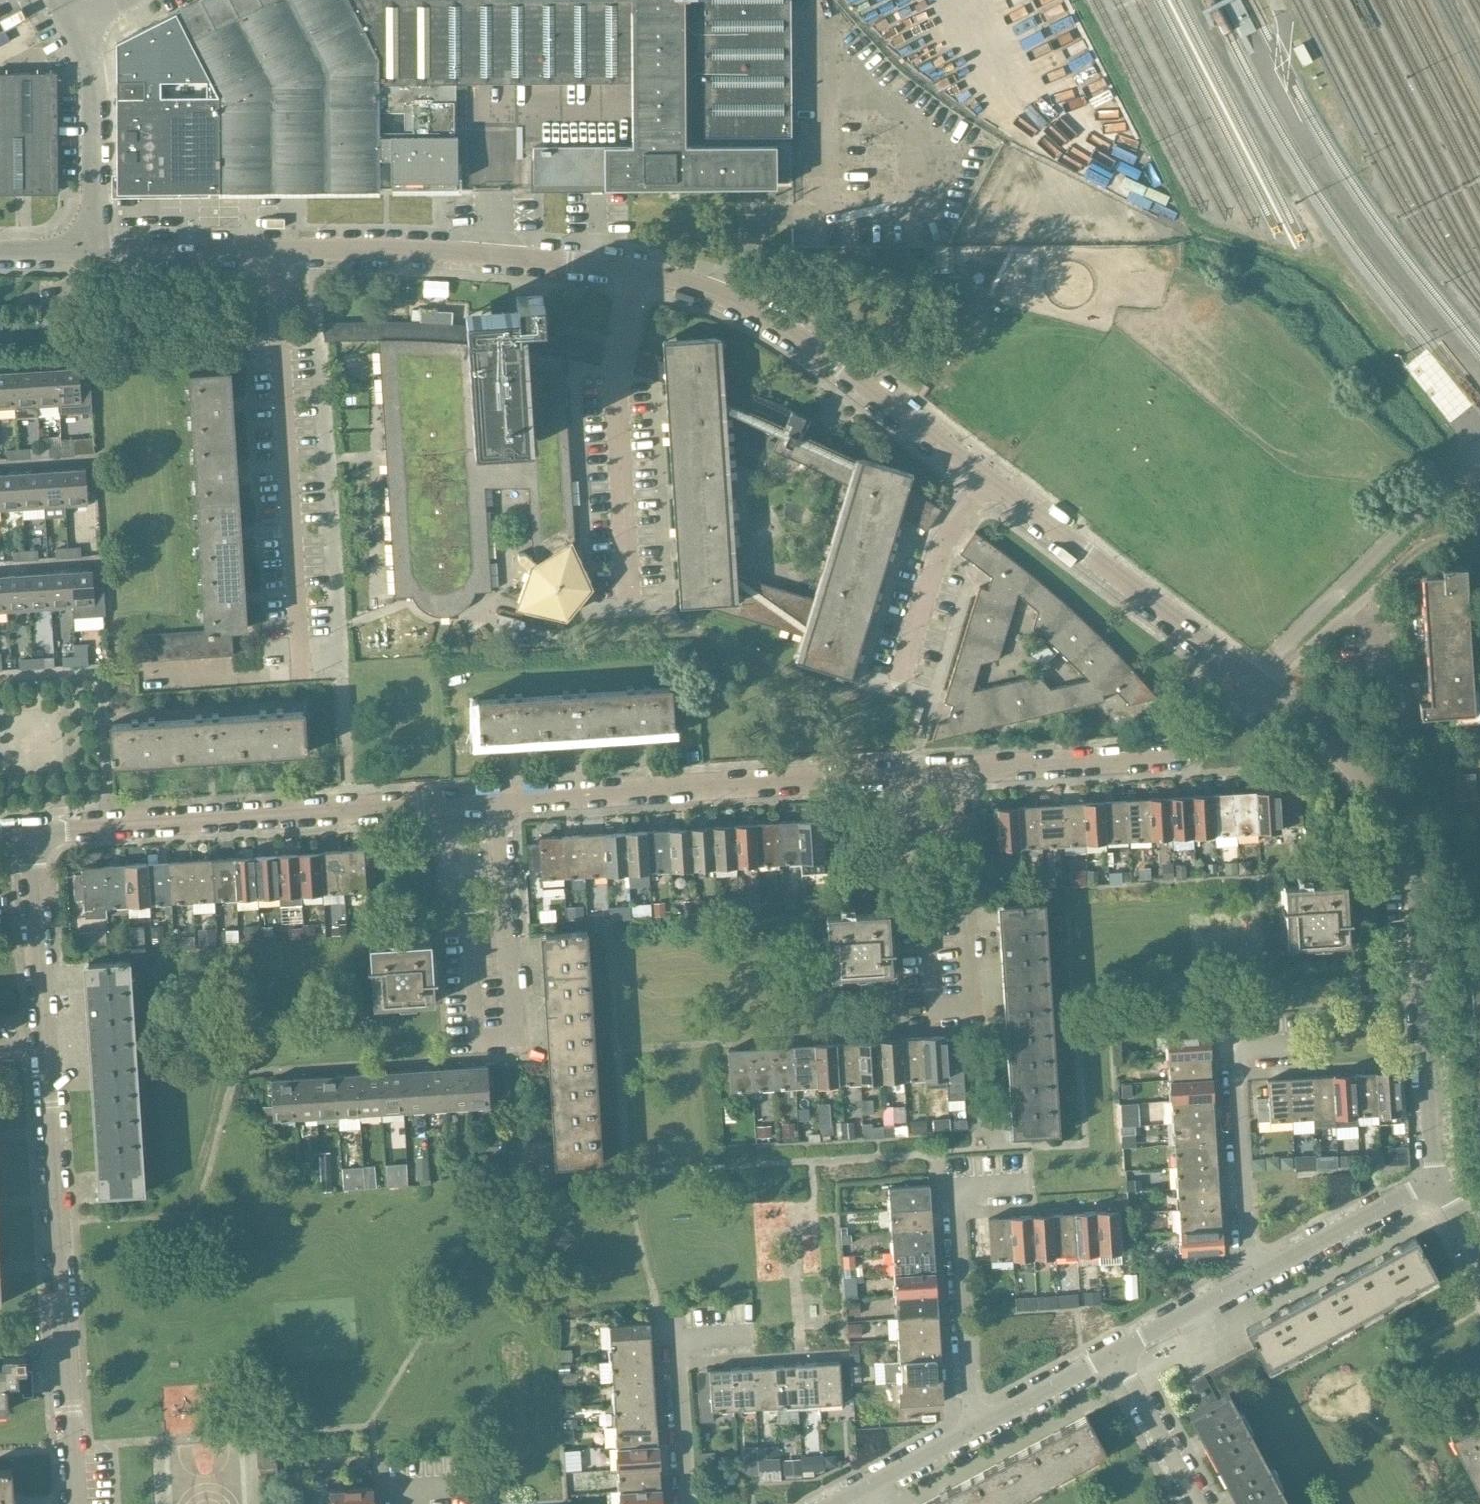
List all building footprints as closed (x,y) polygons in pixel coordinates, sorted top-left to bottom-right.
[(176,12),(218,96),(219,191),(379,190),(379,159),(379,56),(350,0),(199,0),(176,12)] [(798,136),(798,106),(790,106),(790,0),(350,0),(379,56),(379,159),(391,159),(391,190),(456,190),(455,82),(459,82),(459,87),(466,87),(466,82),(704,80),(704,136),(705,136),(705,145),(675,145),(675,133),(641,133),(641,146),(533,146),(533,189),(737,187),(737,182),(791,181),(791,136),(798,136)] [(116,42),(116,97),(218,96),(176,12),(116,42)] [(218,96),(116,97),(117,192),(219,191),(218,96)] [(951,244),(924,245),(925,267),(952,266),(951,244)] [(516,297),(517,310),(467,313),(466,325),(447,323),(432,322),(410,321),(390,321),(378,321),(361,321),(340,322),(323,323),(324,341),(328,341),(337,340),(346,340),(358,340),(378,340),(386,458),(395,597),(416,596),(416,605),(417,606),(420,608),(422,610),(424,611),(427,613),(429,614),(432,615),(435,616),(437,616),(441,617),(444,616),(448,616),(449,616),(451,615),(454,614),(457,613),(459,612),(461,611),(463,609),(465,608),(467,606),(469,604),(470,602),(472,600),(473,597),(474,595),(475,592),(491,591),(485,487),(528,488),(532,558),(524,552),(518,553),(518,559),(531,570),(519,605),(564,616),(565,616),(589,586),(570,545),(574,545),(575,545),(563,357),(571,358),(582,360),(599,364),(604,346),(585,342),(566,338),(543,334),(518,331),(518,322),(544,320),(543,308),(542,295),(516,297)] [(745,390),(734,386),(717,379),(714,337),(662,341),(664,362),(637,355),(632,372),(648,376),(661,380),(665,382),(680,606),(701,604),(802,635),(794,660),(801,662),(850,677),(899,514),(926,531),(941,509),(921,497),(908,488),(912,473),(862,458),(861,462),(852,458),(828,446),(812,439),(802,434),(804,428),(808,430),(818,422),(782,405),(758,395),(745,390)] [(74,368),(56,369),(59,405),(77,403),(78,414),(92,413),(89,367),(74,368)] [(56,369),(35,371),(37,406),(59,405),(56,369)] [(188,373),(191,426),(192,436),(234,434),(230,370),(188,373)] [(38,416),(37,406),(35,371),(13,372),(16,407),(16,417),(38,416)] [(0,373),(0,408),(16,407),(13,372),(0,373)] [(234,434),(192,436),(196,501),(238,499),(234,434)] [(74,446),(61,447),(62,456),(74,455),(74,446)] [(49,456),(62,456),(61,447),(49,448),(49,456)] [(31,449),(18,450),(19,458),(31,458),(31,449)] [(6,459),(19,458),(18,450),(6,450),(6,459)] [(87,489),(85,469),(63,471),(65,506),(88,505),(87,489)] [(95,469),(85,469),(87,489),(96,489),(95,469)] [(65,506),(63,471),(41,472),(44,508),(44,517),(66,516),(65,506)] [(41,472),(20,473),(22,509),(44,508),(41,472)] [(0,475),(0,501),(1,510),(22,509),(20,473),(0,475)] [(238,499),(196,501),(200,565),(242,563),(238,499)] [(1117,692),(1128,704),(1157,697),(1137,675),(1116,653),(1092,629),(1069,607),(1049,589),(1025,570),(1000,550),(974,531),(959,553),(973,563),(980,568),(991,576),(987,589),(979,586),(943,702),(952,704),(947,721),(937,723),(932,740),(1104,700),(1103,695),(1117,692)] [(81,547),(68,548),(69,557),(81,556),(81,547)] [(56,558),(69,557),(68,548),(55,549),(56,558)] [(37,550),(25,551),(25,560),(38,559),(37,550)] [(13,561),(25,560),(25,551),(12,552),(13,561)] [(242,563),(200,565),(204,631),(205,631),(218,630),(231,629),(246,628),(242,563)] [(1420,715),(1427,715),(1473,712),(1464,564),(1441,566),(1441,573),(1422,574),(1423,590),(1428,589),(1432,663),(1427,663),(1428,689),(1426,689),(1427,701),(1419,702),(1420,715)] [(92,574),(92,571),(70,572),(72,607),(72,613),(105,611),(103,574),(92,574)] [(70,572),(48,573),(50,609),(72,607),(70,572)] [(48,573),(27,575),(29,610),(50,609),(48,573)] [(27,575),(5,576),(7,612),(29,610),(27,575)] [(231,629),(218,630),(220,655),(232,655),(231,629)] [(218,630),(205,631),(207,656),(220,655),(218,630)] [(194,631),(182,632),(184,658),(196,657),(194,631)] [(204,631),(194,631),(196,657),(207,656),(205,631),(204,631)] [(182,632),(171,633),(173,659),(184,658),(182,632)] [(171,633),(159,634),(160,659),(173,659),(171,633)] [(159,634),(146,635),(148,660),(160,659),(159,634)] [(146,635),(135,635),(136,661),(148,660),(146,635)] [(85,646),(75,647),(75,655),(86,654),(85,646)] [(63,666),(76,665),(75,656),(62,657),(63,666)] [(87,656),(75,656),(76,665),(88,664),(87,656)] [(44,658),(32,659),(33,668),(45,667),(44,658)] [(20,669),(33,668),(32,659),(19,660),(20,669)] [(671,687),(606,691),(609,733),(642,731),(674,729),(671,687)] [(606,691),(541,695),(544,737),(578,735),(609,733),(606,691)] [(476,699),(479,741),(512,739),(544,737),(541,695),(476,699)] [(304,710),(238,715),(241,757),(273,755),(307,752),(304,710)] [(238,715),(174,719),(177,761),(209,759),(241,757),(238,715)] [(174,719),(109,723),(112,765),(145,763),(177,761),(174,719)] [(1277,790),(1255,791),(1258,832),(1280,831),(1277,790)] [(1255,791),(1233,793),(1236,833),(1258,832),(1255,791)] [(1233,793),(1212,794),(1215,835),(1236,833),(1233,793)] [(1212,794),(1190,795),(1193,836),(1215,835),(1212,794)] [(1190,795),(1168,797),(1171,838),(1193,836),(1190,795)] [(1168,797),(1147,798),(1150,839),(1171,838),(1168,797)] [(1147,798),(1125,800),(1128,840),(1150,839),(1147,798)] [(1125,800),(1103,801),(1106,842),(1128,840),(1125,800)] [(1103,801),(1082,802),(1085,843),(1106,842),(1103,801)] [(1082,802),(1060,804),(1063,845),(1085,843),(1082,802)] [(1060,804),(1039,805),(1042,846),(1063,845),(1060,804)] [(1039,805),(1017,807),(1020,847),(1042,846),(1039,805)] [(998,849),(1020,847),(1017,807),(996,808),(996,813),(985,814),(986,830),(997,830),(998,849)] [(820,819),(797,821),(800,862),(801,874),(836,871),(834,847),(822,848),(822,844),(834,843),(833,819),(820,820),(820,819)] [(797,821),(776,822),(779,863),(800,862),(797,821)] [(776,822),(754,824),(757,865),(779,863),(776,822)] [(754,824),(733,825),(736,866),(757,865),(754,824)] [(733,825),(711,826),(715,867),(736,866),(733,825)] [(711,826),(690,828),(693,869),(715,867),(711,826)] [(690,828),(667,829),(670,870),(693,869),(690,828)] [(667,829),(646,831),(649,872),(670,870),(667,829)] [(646,831),(625,832),(628,873),(649,872),(646,831)] [(625,832),(603,833),(606,874),(628,873),(625,832)] [(603,833),(582,835),(584,876),(606,874),(603,833)] [(584,876),(582,835),(561,836),(563,877),(584,876)] [(563,877),(561,836),(539,838),(539,844),(541,870),(541,878),(563,877)] [(541,870),(539,844),(527,844),(529,870),(541,870)] [(388,859),(387,847),(378,848),(379,859),(388,859)] [(363,849),(342,850),(345,891),(366,890),(363,849)] [(342,850),(320,852),(323,893),(345,891),(342,850)] [(320,852),(299,853),(301,894),(323,893),(320,852)] [(302,905),(301,894),(299,853),(277,855),(280,895),(280,906),(302,905)] [(277,855),(255,856),(258,897),(280,895),(277,855)] [(255,856),(235,857),(237,898),(258,897),(255,856)] [(235,857),(212,859),(215,900),(237,898),(235,857)] [(212,859),(191,860),(194,901),(215,900),(212,859)] [(191,860),(169,862),(172,902),(194,901),(191,860)] [(169,862),(147,863),(150,904),(172,902),(169,862)] [(150,904),(147,863),(126,864),(128,905),(150,904)] [(126,864),(104,866),(107,907),(128,905),(126,864)] [(84,908),(107,907),(104,866),(82,867),(84,908)] [(1287,947),(1349,943),(1347,919),(1350,919),(1349,900),(1346,900),(1345,882),(1323,883),(1283,885),(1287,947)] [(1022,886),(1005,888),(1006,902),(1023,900),(1022,886)] [(1002,904),(1005,944),(999,944),(1000,956),(1005,956),(1017,1135),(1059,1132),(1044,901),(1002,904)] [(866,913),(826,915),(830,977),(892,973),(890,949),(888,911),(866,913)] [(130,927),(131,947),(138,947),(137,942),(146,941),(145,926),(130,927)] [(545,934),(547,971),(542,971),(543,983),(548,983),(560,1165),(602,1162),(587,931),(545,934)] [(162,942),(161,934),(152,934),(153,942),(162,942)] [(431,941),(410,942),(369,945),(373,1007),(435,1003),(433,978),(437,978),(435,959),(432,959),(431,941)] [(153,942),(153,951),(162,951),(162,942),(153,942)] [(88,963),(90,989),(90,1002),(85,1002),(86,1014),(91,1014),(103,1194),(145,1192),(130,961),(88,963)] [(1470,976),(1474,1044),(1479,1043),(1479,975),(1470,976)] [(1167,1036),(1168,1058),(1209,1055),(1208,1033),(1167,1036)] [(945,1040),(944,1036),(921,1037),(925,1078),(925,1087),(948,1085),(948,1096),(964,1095),(960,1039),(945,1040)] [(921,1037),(900,1039),(903,1079),(925,1078),(921,1037)] [(900,1039),(879,1040),(882,1081),(903,1079),(900,1039)] [(879,1040),(857,1041),(860,1082),(882,1081),(879,1040)] [(857,1041),(835,1043),(838,1084),(860,1082),(857,1041)] [(835,1043),(813,1044),(816,1085),(838,1084),(835,1043)] [(813,1044),(792,1046),(794,1086),(816,1085),(813,1044)] [(792,1046),(770,1047),(773,1088),(794,1086),(792,1046)] [(770,1047),(749,1048),(751,1089),(773,1088),(770,1047)] [(749,1048),(727,1050),(730,1091),(751,1089),(749,1048)] [(1209,1055),(1168,1058),(1170,1079),(1210,1076),(1209,1055)] [(487,1065),(465,1067),(468,1108),(490,1106),(487,1065)] [(465,1067),(445,1068),(447,1109),(468,1108),(465,1067)] [(445,1068),(423,1069),(425,1110),(447,1109),(445,1068)] [(423,1069),(401,1071),(404,1112),(425,1110),(423,1069)] [(401,1071),(379,1072),(381,1113),(404,1112),(401,1071)] [(1374,1073),(1377,1114),(1378,1123),(1400,1122),(1399,1116),(1399,1112),(1400,1112),(1398,1089),(1397,1073),(1397,1071),(1374,1073)] [(379,1072),(357,1074),(359,1115),(381,1113),(379,1072)] [(1374,1073),(1353,1074),(1356,1115),(1377,1114),(1374,1073)] [(1402,1073),(1397,1073),(1398,1089),(1400,1112),(1399,1112),(1399,1116),(1400,1122),(1400,1133),(1406,1133),(1402,1073)] [(357,1074),(336,1075),(339,1116),(359,1115),(357,1074)] [(1353,1074),(1331,1075),(1334,1116),(1356,1115),(1353,1074)] [(336,1075),(314,1076),(317,1117),(339,1116),(336,1075)] [(1331,1075),(1310,1077),(1312,1118),(1334,1116),(1331,1075)] [(314,1076),(293,1078),(296,1119),(317,1117),(314,1076)] [(1210,1076),(1170,1079),(1171,1101),(1212,1098),(1210,1076)] [(1288,1078),(1289,1083),(1291,1119),(1312,1118),(1310,1077),(1288,1078)] [(296,1119),(293,1078),(270,1079),(272,1106),(262,1106),(263,1120),(273,1120),(296,1119)] [(1291,1119),(1289,1083),(1288,1078),(1267,1080),(1268,1097),(1256,1098),(1257,1121),(1270,1120),(1291,1119)] [(1212,1098),(1171,1101),(1172,1122),(1213,1119),(1212,1098)] [(725,1106),(726,1123),(737,1122),(736,1105),(725,1106)] [(927,1117),(928,1130),(951,1128),(950,1114),(934,1116),(927,1117)] [(1213,1119),(1172,1122),(1174,1144),(1215,1141),(1213,1119)] [(1215,1141),(1174,1144),(1175,1166),(1216,1163),(1215,1141)] [(1390,1147),(1391,1152),(1380,1153),(1381,1166),(1408,1165),(1407,1146),(1390,1147)] [(363,1151),(364,1165),(374,1164),(374,1151),(363,1151)] [(320,1152),(320,1169),(331,1169),(330,1152),(320,1152)] [(1216,1163),(1175,1166),(1177,1188),(1218,1185),(1216,1163)] [(929,1185),(888,1187),(889,1209),(930,1206),(929,1185)] [(1218,1185),(1177,1188),(1178,1209),(1219,1206),(1218,1185)] [(930,1206),(889,1209),(891,1231),(932,1228),(930,1206)] [(1219,1206),(1178,1209),(1180,1230),(1220,1228),(1219,1206)] [(1119,1237),(1117,1210),(1095,1211),(1097,1252),(1098,1252),(1099,1264),(1121,1263),(1120,1251),(1129,1250),(1128,1237),(1119,1237)] [(1095,1211),(1073,1213),(1076,1254),(1097,1252),(1095,1211)] [(1073,1213),(1052,1214),(1054,1255),(1076,1254),(1073,1213)] [(1052,1214),(1030,1216),(1033,1257),(1054,1255),(1052,1214)] [(1030,1216),(1009,1217),(1012,1258),(1033,1257),(1030,1216)] [(1009,1217),(987,1218),(990,1259),(1012,1258),(1009,1217)] [(932,1228),(891,1231),(892,1252),(933,1249),(932,1228)] [(1220,1228),(1180,1230),(1181,1253),(1222,1250),(1220,1228)] [(1415,1237),(1383,1254),(1358,1268),(1381,1309),(1438,1278),(1415,1237)] [(933,1249),(892,1252),(894,1274),(934,1270),(933,1249)] [(1358,1268),(1326,1285),(1302,1298),(1324,1340),(1381,1309),(1358,1268)] [(934,1270),(894,1274),(895,1295),(936,1292),(934,1270)] [(1036,1290),(1037,1305),(1046,1305),(1046,1290),(1036,1290)] [(936,1292),(895,1295),(897,1317),(937,1314),(936,1292)] [(1302,1298),(1270,1315),(1245,1329),(1255,1347),(1268,1370),(1324,1340),(1302,1298)] [(937,1314),(897,1317),(898,1339),(939,1336),(937,1314)] [(649,1323),(605,1325),(607,1346),(610,1346),(611,1361),(652,1357),(649,1323)] [(939,1336),(898,1339),(899,1360),(940,1357),(939,1336)] [(1255,1347),(1245,1353),(1257,1376),(1268,1370),(1255,1347)] [(1245,1353),(1234,1358),(1247,1382),(1257,1376),(1245,1353)] [(0,1369),(0,1410),(8,1409),(7,1393),(23,1392),(22,1385),(28,1385),(27,1370),(26,1357),(3,1358),(4,1369),(0,1369)] [(652,1357),(611,1361),(612,1382),(653,1379),(652,1357)] [(940,1357),(899,1360),(901,1382),(942,1379),(940,1357)] [(1234,1358),(1223,1364),(1236,1388),(1247,1382),(1234,1358)] [(840,1387),(839,1363),(839,1361),(816,1363),(818,1404),(841,1402),(840,1387)] [(816,1363),(794,1364),(797,1405),(818,1404),(816,1363)] [(851,1386),(849,1363),(839,1363),(840,1387),(851,1386)] [(794,1364),(773,1366),(776,1406),(797,1405),(794,1364)] [(1223,1364),(1213,1370),(1225,1394),(1228,1392),(1236,1388),(1223,1364)] [(773,1366),(752,1367),(754,1408),(776,1406),(773,1366)] [(752,1367),(730,1368),(730,1373),(732,1409),(754,1408),(752,1367)] [(732,1409),(730,1373),(730,1368),(709,1370),(710,1392),(698,1393),(700,1417),(700,1421),(712,1420),(712,1410),(732,1409)] [(1213,1370),(1202,1376),(1214,1400),(1225,1394),(1213,1370)] [(1187,1384),(1199,1407),(1214,1400),(1202,1376),(1187,1384)] [(653,1379),(612,1382),(614,1403),(654,1400),(653,1379)] [(942,1379),(901,1382),(902,1404),(943,1402),(942,1379)] [(1214,1400),(1199,1407),(1190,1413),(1203,1437),(1201,1438),(1207,1448),(1208,1447),(1221,1470),(1258,1451),(1227,1394),(1229,1393),(1228,1392),(1225,1394),(1214,1400)] [(563,1407),(571,1407),(571,1400),(569,1400),(569,1396),(562,1397),(563,1407)] [(654,1400),(614,1403),(615,1425),(656,1422),(654,1400)] [(1086,1415),(1028,1446),(1047,1482),(1105,1451),(1086,1415)] [(1450,1436),(1479,1491),(1479,1420),(1450,1436)] [(656,1422),(615,1425),(616,1446),(657,1443),(656,1422)] [(657,1443),(616,1446),(618,1469),(659,1466),(657,1443)] [(782,1478),(781,1444),(754,1445),(755,1458),(759,1458),(760,1479),(782,1478)] [(970,1477),(985,1503),(1007,1503),(1047,1482),(1028,1446),(970,1477)] [(1221,1470),(1233,1493),(1231,1494),(1237,1503),(1238,1503),(1239,1503),(1287,1503),(1258,1451),(1221,1470)] [(837,1471),(837,1454),(784,1456),(784,1473),(837,1471)] [(659,1466),(618,1469),(619,1490),(660,1487),(659,1466)] [(0,1470),(0,1503),(14,1503),(12,1469),(0,1470)] [(921,1503),(985,1503),(970,1477),(921,1503)] [(331,1490),(332,1503),(373,1503),(372,1487),(331,1490)] [(619,1490),(620,1503),(661,1503),(660,1487),(619,1490)]
